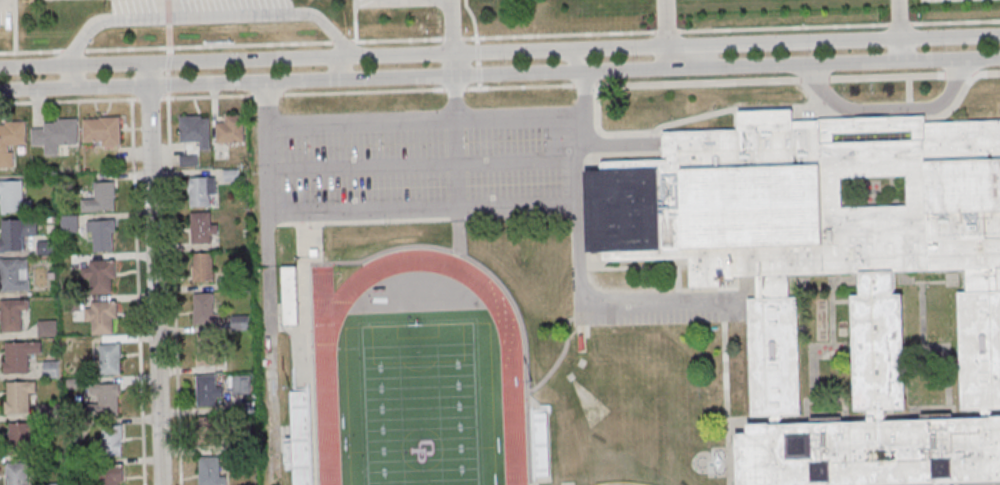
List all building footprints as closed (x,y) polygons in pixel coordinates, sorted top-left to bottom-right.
[(994,418),(999,418),(999,482),(954,483),(954,484),(937,484),(920,484),(740,484),(738,436),(751,435),(751,426),(772,425),(772,416),(753,417),(750,301),(758,301),(757,277),(721,279),(721,287),(691,288),(690,260),(606,263),(605,250),(588,251),(586,172),(603,171),(602,161),(666,159),(665,133),(740,131),(740,113),(793,111),(794,121),(925,117),(926,125),(999,123),(999,409),(994,409),(994,418)] [(216,122),(226,122),(226,114),(244,113),(245,142),(217,143),(216,122)] [(180,115),(201,115),(202,118),(210,117),(211,149),(199,149),(199,141),(180,141),(180,115)] [(121,116),(99,117),(99,118),(83,119),(84,142),(102,141),(102,147),(121,146),(121,116)] [(78,118),(58,119),(58,122),(45,122),(45,128),(32,128),(33,145),(45,144),(46,154),(59,153),(59,144),(79,143),(78,118)] [(5,120),(5,123),(0,123),(0,167),(14,166),(13,151),(9,152),(8,144),(27,143),(26,119),(5,120)] [(198,155),(179,156),(180,166),(198,166),(198,155)] [(224,169),(224,181),(238,180),(238,169),(224,169)] [(191,178),(191,205),(210,205),(210,194),(216,193),(216,177),(191,178)] [(25,180),(0,181),(0,208),(0,213),(26,211),(25,180)] [(113,181),(95,182),(95,198),(81,198),(82,212),(114,210),(113,181)] [(191,212),(192,242),(212,242),(212,234),(218,234),(217,224),(211,224),(211,211),(191,212)] [(78,215),(62,216),(63,231),(79,231),(78,215)] [(37,217),(1,219),(2,237),(0,237),(0,250),(24,249),(24,234),(37,234),(37,217)] [(87,220),(88,231),(92,231),(93,251),(113,251),(112,231),(116,231),(115,219),(87,220)] [(193,252),(193,281),(214,280),(213,252),(193,252)] [(29,289),(29,258),(0,259),(0,290),(29,289)] [(85,281),(90,281),(90,293),(116,292),(115,261),(85,261),(85,281)] [(282,266),(284,325),(300,325),(298,265),(282,266)] [(194,293),(195,322),(220,322),(220,312),(215,312),(214,292),(194,293)] [(81,297),(65,297),(65,310),(81,310),(81,297)] [(29,299),(0,299),(0,331),(22,331),(22,309),(29,309),(29,299)] [(117,300),(92,301),(92,308),(85,308),(85,321),(92,320),(93,334),(113,334),(113,318),(118,318),(117,300)] [(56,319),(38,320),(38,336),(56,335),(56,319)] [(198,366),(218,366),(218,335),(198,335),(198,366)] [(41,341),(4,342),(5,374),(29,373),(29,353),(41,352),(41,341)] [(121,373),(121,343),(100,343),(100,373),(121,373)] [(57,360),(43,361),(44,377),(58,376),(57,360)] [(196,375),(197,406),(217,405),(217,396),(223,396),(223,386),(216,386),(216,374),(196,375)] [(233,377),(250,376),(250,392),(233,393),(233,377)] [(36,380),(6,381),(7,413),(31,412),(30,392),(37,391),(36,380)] [(120,384),(91,384),(91,403),(99,403),(99,413),(120,413),(120,384)] [(548,409),(532,409),(533,477),(549,477),(548,409)] [(219,419),(198,419),(198,439),(219,439),(219,419)] [(9,423),(9,449),(32,449),(32,423),(9,423)] [(122,455),(122,426),(106,426),(106,455),(122,455)] [(199,484),(227,484),(227,476),(220,476),(220,456),(199,456),(199,484)] [(29,463),(7,463),(7,484),(29,484),(29,463)] [(101,466),(101,484),(122,484),(122,466),(101,466)]
